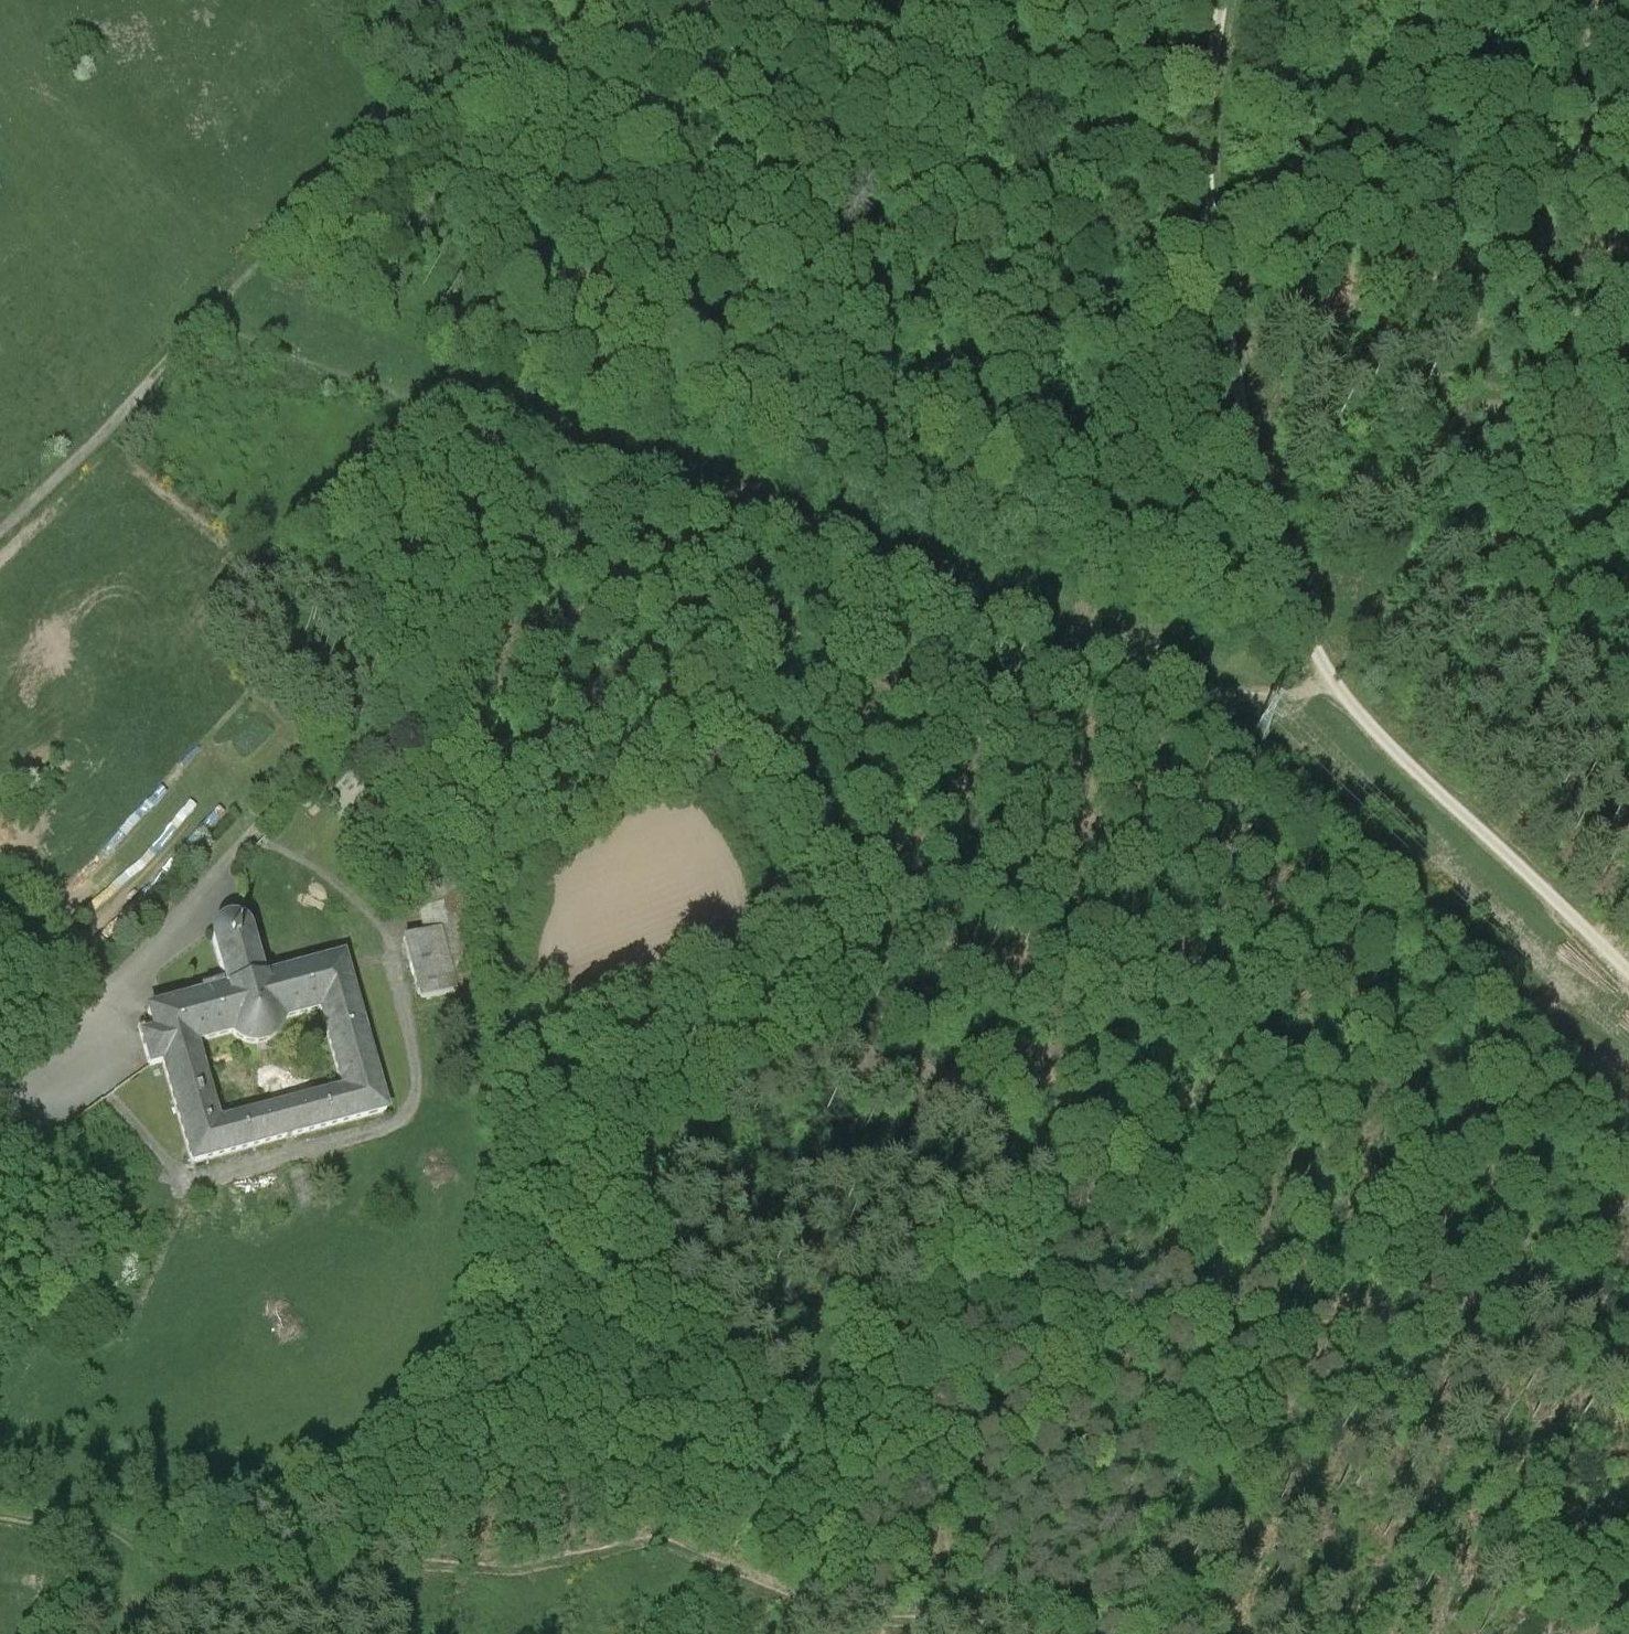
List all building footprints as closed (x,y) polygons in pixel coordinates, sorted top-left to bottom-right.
[(207,933),(205,942),(206,950),(218,995),(140,1016),(146,1040),(134,1043),(143,1078),(159,1074),(187,1176),(391,1116),(342,960),(261,984),(249,939),(246,932),(241,926),(234,923),(227,922),(219,923),(212,928),(207,933)] [(399,948),(417,1011),(459,999),(442,937),(399,948)]
